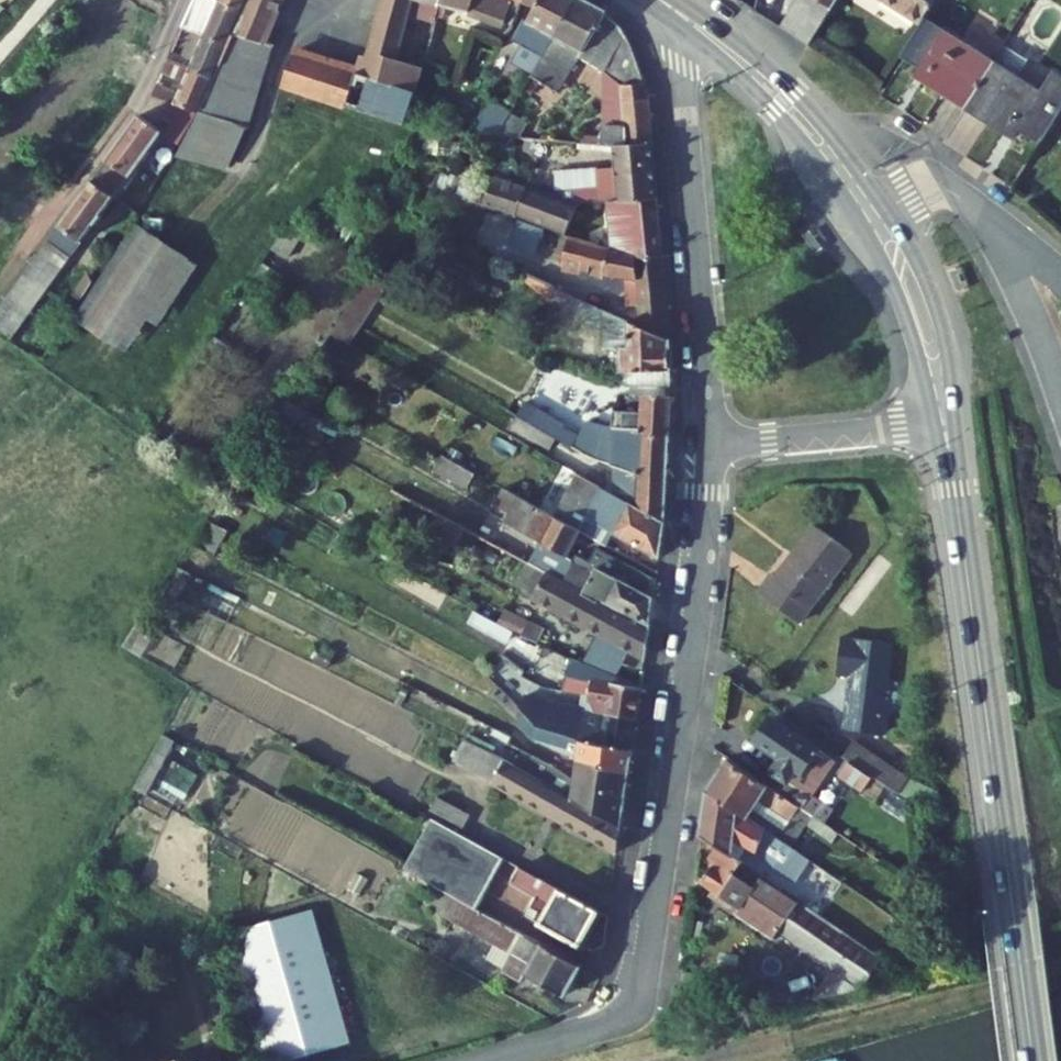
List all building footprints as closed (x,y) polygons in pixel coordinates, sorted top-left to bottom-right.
[(183,27),(193,31),(205,35),(227,44),(232,31),(241,9),(219,0),(194,0),(183,27)] [(241,9),(245,0),(219,0),(241,9)] [(232,31),(263,41),(280,0),(245,0),(241,9),(232,31)] [(368,57),(362,55),(358,67),(357,72),(346,107),(405,125),(424,68),(399,60),(401,53),(406,32),(414,0),(383,0),(368,57)] [(441,6),(438,17),(467,24),(469,14),(505,27),(514,1),(512,0),(442,0),(441,6)] [(575,0),(539,0),(535,8),(527,22),(525,21),(513,41),(521,46),(512,63),(533,74),(554,37),(575,0)] [(521,3),(535,8),(539,0),(522,0),(521,3)] [(583,0),(575,0),(554,37),(533,74),(531,77),(551,89),(562,70),(567,73),(578,56),(601,70),(602,71),(622,85),(623,101),(618,101),(612,105),(614,127),(603,127),(602,127),(600,137),(582,135),(582,144),(599,145),(615,147),(654,144),(649,97),(639,65),(632,45),(622,26),(607,12),(583,0)] [(796,2),(793,0),(780,0),(768,19),(780,27),(796,2)] [(796,2),(825,21),(835,5),(826,0),(797,0),(796,2)] [(921,23),(924,19),(936,0),(885,0),(921,23)] [(812,43),(825,21),(796,2),(780,27),(810,46),(812,43)] [(967,105),(994,62),(924,19),(921,23),(900,56),(920,69),(922,70),(924,67),(930,71),(923,81),(942,93),(944,90),(967,105)] [(263,41),(232,31),(227,44),(213,77),(199,112),(176,157),(226,171),(246,127),(248,128),(273,44),(263,41)] [(193,31),(183,56),(194,61),(205,35),(193,31)] [(172,52),(169,60),(213,77),(227,44),(205,35),(194,61),(183,56),(172,52)] [(295,51),(283,86),(326,100),(337,65),(295,51)] [(159,83),(153,96),(172,103),(199,112),(213,77),(169,60),(163,73),(185,82),(180,94),(159,83)] [(1060,112),(1060,78),(1054,73),(1041,92),(994,62),(967,105),(990,119),(989,121),(1008,133),(1014,124),(1021,129),(1041,143),(1060,112)] [(357,72),(337,65),(326,100),(346,107),(357,72)] [(923,81),(930,71),(924,67),(922,70),(920,69),(916,76),(923,81)] [(603,127),(614,127),(612,105),(618,101),(623,101),(622,85),(602,71),(603,127)] [(496,137),(511,112),(490,100),(470,135),(496,137)] [(199,112),(172,103),(164,117),(176,124),(168,138),(179,145),(199,112)] [(530,123),(511,112),(496,137),(521,139),(530,123)] [(140,114),(107,160),(132,177),(164,132),(140,114)] [(1015,138),(1021,129),(1014,124),(1008,133),(1015,138)] [(607,203),(659,199),(655,161),(654,144),(615,147),(616,164),(617,167),(558,172),(559,190),(557,196),(529,184),(526,192),(494,182),(491,190),(458,179),(457,180),(437,173),(429,185),(513,215),(567,234),(578,205),(607,203)] [(107,160),(93,179),(115,196),(116,197),(132,177),(107,160)] [(0,308),(0,334),(10,341),(95,223),(96,224),(103,215),(102,214),(115,196),(93,179),(60,226),(32,263),(33,263),(0,308)] [(651,258),(664,257),(659,199),(607,203),(611,247),(651,258)] [(349,243),(355,221),(323,212),(317,233),(349,243)] [(558,290),(573,296),(578,286),(579,284),(564,277),(568,267),(562,266),(570,235),(567,234),(513,215),(493,261),(554,288),(558,290)] [(408,218),(401,229),(416,237),(422,225),(408,218)] [(200,264),(137,224),(74,318),(126,352),(149,319),(161,326),(200,264)] [(305,231),(286,225),(272,248),(288,259),(305,231)] [(641,326),(671,340),(671,330),(664,257),(651,258),(611,247),(570,235),(562,266),(568,267),(625,279),(637,282),(641,326)] [(379,262),(372,273),(391,281),(405,288),(412,277),(379,262)] [(88,272),(72,295),(81,302),(97,277),(88,272)] [(372,273),(365,284),(382,294),(391,281),(372,273)] [(614,301),(609,312),(641,326),(637,282),(625,279),(626,303),(614,301)] [(359,294),(344,316),(362,326),(376,304),(382,294),(365,284),(359,294)] [(573,296),(609,312),(614,301),(578,286),(573,296)] [(621,385),(671,387),(671,340),(641,326),(609,312),(573,296),(558,290),(554,288),(549,300),(565,307),(562,313),(602,331),(603,350),(620,349),(621,385)] [(344,316),(333,335),(350,344),(362,326),(344,316)] [(641,435),(669,436),(671,396),(643,395),(642,415),(642,419),(628,418),(628,414),(614,414),(613,426),(615,426),(642,428),(641,435)] [(556,437),(584,454),(587,449),(577,443),(580,438),(563,428),(562,426),(562,425),(561,423),(560,422),(526,402),(518,416),(556,437)] [(518,416),(512,427),(550,449),(556,437),(518,416)] [(608,464),(613,466),(615,426),(613,426),(598,425),(597,448),(597,461),(608,464)] [(640,475),(668,476),(669,436),(641,435),(642,428),(615,426),(613,466),(618,468),(640,475)] [(597,448),(580,438),(577,443),(587,449),(584,454),(597,461),(597,448)] [(476,473),(443,455),(435,470),(467,488),(476,473)] [(608,464),(603,488),(617,496),(618,468),(613,466),(608,464)] [(617,496),(666,523),(668,476),(640,475),(618,468),(617,496)] [(614,533),(661,558),(666,523),(617,496),(603,488),(577,473),(570,488),(554,479),(538,508),(581,531),(607,546),(614,533)] [(538,508),(505,489),(495,505),(512,514),(507,523),(568,557),(581,531),(538,508)] [(467,530),(440,516),(431,533),(457,548),(467,530)] [(208,520),(193,543),(215,555),(229,531),(208,520)] [(499,532),(484,523),(479,531),(495,539),(499,532)] [(799,623),(852,553),(815,525),(777,577),(772,574),(758,591),(799,623)] [(194,547),(183,565),(198,573),(208,555),(194,547)] [(649,624),(651,624),(657,582),(624,564),(618,574),(599,564),(595,572),(575,561),(565,579),(563,583),(600,603),(602,599),(649,624)] [(513,588),(645,659),(651,624),(649,624),(602,599),(600,603),(563,583),(565,579),(548,570),(546,573),(527,562),(513,588)] [(177,566),(161,589),(178,597),(192,573),(177,566)] [(504,611),(483,600),(477,611),(498,623),(504,611)] [(528,621),(504,609),(504,611),(498,623),(497,624),(522,636),(538,643),(545,629),(528,621)] [(854,685),(851,685),(845,729),(881,734),(893,644),(843,638),(839,673),(852,675),(856,675),(854,685)] [(315,664),(328,671),(336,654),(323,647),(315,664)] [(607,715),(637,719),(641,688),(592,680),(590,697),(596,713),(607,715)] [(602,745),(632,750),(637,719),(607,715),(596,713),(590,697),(579,694),(576,706),(526,694),(520,707),(525,713),(538,726),(578,740),(602,745)] [(578,760),(629,774),(632,750),(602,745),(578,740),(538,726),(525,713),(516,722),(536,740),(578,761),(578,760)] [(812,793),(836,758),(773,716),(753,743),(770,755),(779,761),(772,772),(765,783),(825,824),(835,808),(812,793)] [(465,738),(453,761),(492,781),(492,782),(617,853),(621,828),(572,801),(573,800),(524,770),(505,759),(465,738)] [(910,779),(854,742),(844,757),(850,761),(899,794),(910,779)] [(779,761),(770,755),(763,766),(772,772),(779,761)] [(572,801),(621,828),(625,797),(575,780),(575,782),(552,766),(533,756),(524,770),(573,800),(572,801)] [(765,783),(728,758),(708,791),(749,820),(753,813),(759,802),(789,823),(784,831),(783,832),(778,839),(791,847),(806,825),(832,842),(838,832),(825,824),(765,783)] [(575,780),(625,797),(629,774),(578,760),(578,761),(575,780)] [(876,800),(886,786),(850,761),(840,776),(863,791),(876,800)] [(766,830),(749,820),(708,791),(701,837),(719,848),(738,859),(746,848),(757,855),(761,844),(774,853),(769,862),(830,901),(843,883),(791,847),(778,839),(766,830)] [(438,796),(430,810),(462,828),(470,814),(438,796)] [(789,823),(759,802),(753,813),(783,832),(784,831),(789,823)] [(432,818),(404,869),(451,895),(477,909),(504,858),(432,818)] [(761,844),(757,855),(769,862),(774,853),(761,844)] [(774,939),(779,932),(832,969),(860,988),(862,989),(884,958),(805,904),(783,889),(743,863),(738,859),(719,848),(712,860),(716,863),(704,883),(713,890),(739,907),(735,913),(774,939)] [(599,911),(520,867),(511,882),(537,896),(531,907),(539,912),(534,920),(580,945),(599,911)] [(809,898),(787,883),(783,889),(805,904),(809,898)] [(739,907),(713,890),(709,896),(735,913),(739,907)] [(477,909),(451,895),(441,913),(467,927),(477,909)] [(231,932),(267,1060),(288,1060),(351,1043),(313,909),(231,932)] [(582,967),(477,909),(467,927),(494,943),(486,958),(506,969),(505,971),(523,980),(526,975),(565,997),(582,967)] [(927,927),(918,920),(912,928),(921,934),(927,927)] [(431,947),(428,953),(443,961),(452,945),(441,939),(435,949),(431,947)] [(860,988),(832,969),(814,998),(860,988)] [(218,1050),(178,1060),(221,1060),(218,1050)]
